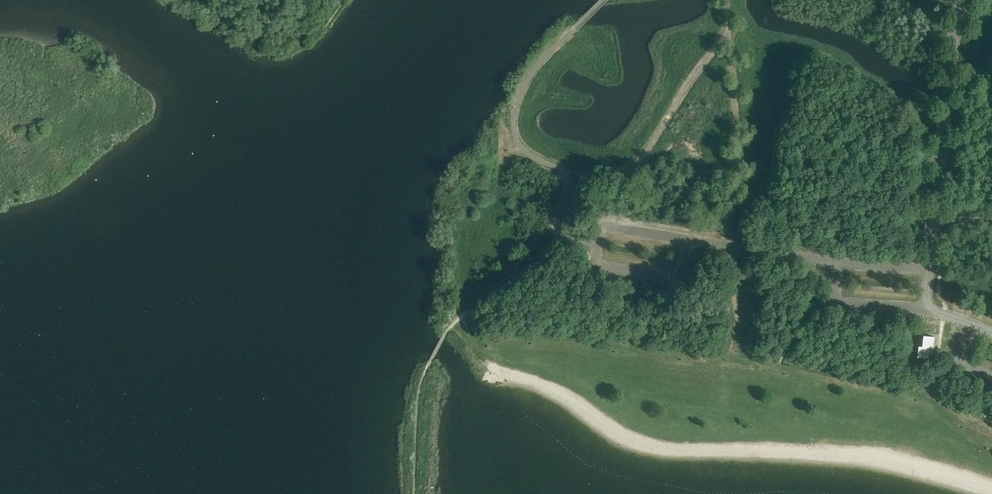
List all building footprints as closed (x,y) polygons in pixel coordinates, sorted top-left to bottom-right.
[(748,325),(747,341),(755,341),(756,325),(748,325)] [(919,346),(918,357),(928,358),(929,347),(933,348),(934,337),(924,336),(922,347),(919,346)] [(932,416),(935,409),(925,405),(922,411),(932,416)]
